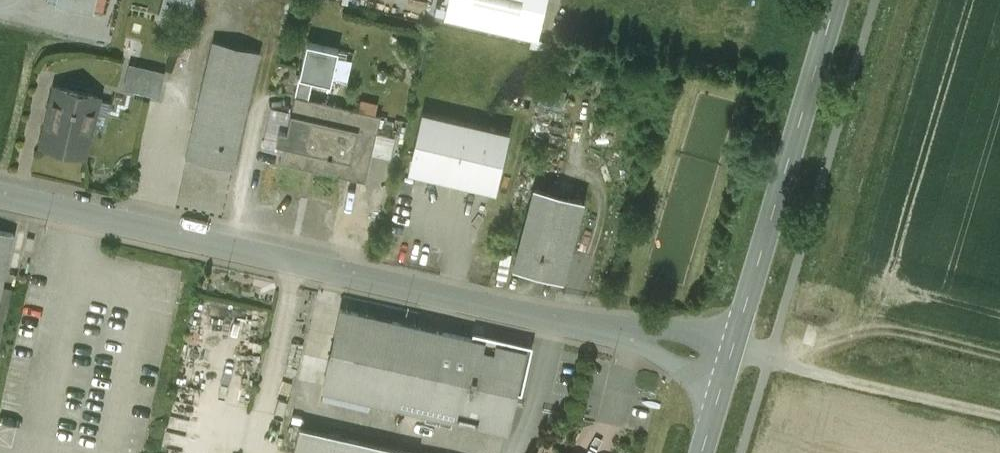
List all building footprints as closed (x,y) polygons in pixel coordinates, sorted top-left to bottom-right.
[(160,14),(187,21),(192,0),(164,0),(160,14)] [(443,13),(537,35),(545,0),(446,0),(443,13)] [(213,39),(185,156),(232,167),(259,50),(213,39)] [(336,53),(306,46),(299,77),(312,80),(329,84),(336,53)] [(165,73),(129,64),(123,90),(158,97),(165,73)] [(312,80),(299,77),(294,94),(309,97),(312,80)] [(565,106),(568,88),(544,83),(540,101),(565,106)] [(99,95),(55,84),(54,86),(55,86),(42,142),(41,143),(85,153),(86,148),(91,127),(99,95)] [(309,97),(294,94),(290,111),(355,126),(359,108),(309,97)] [(380,113),(359,108),(355,126),(376,131),(380,113)] [(509,132),(415,110),(401,171),(495,192),(509,132)] [(355,126),(290,111),(279,160),(365,180),(376,131),(355,126)] [(581,199),(535,186),(514,265),(561,277),(581,199)] [(0,229),(0,292),(14,232),(0,229)] [(35,237),(27,235),(25,246),(32,248),(35,237)] [(524,349),(341,308),(323,386),(506,427),(524,349)] [(299,427),(293,452),(299,452),(415,452),(299,427)]
